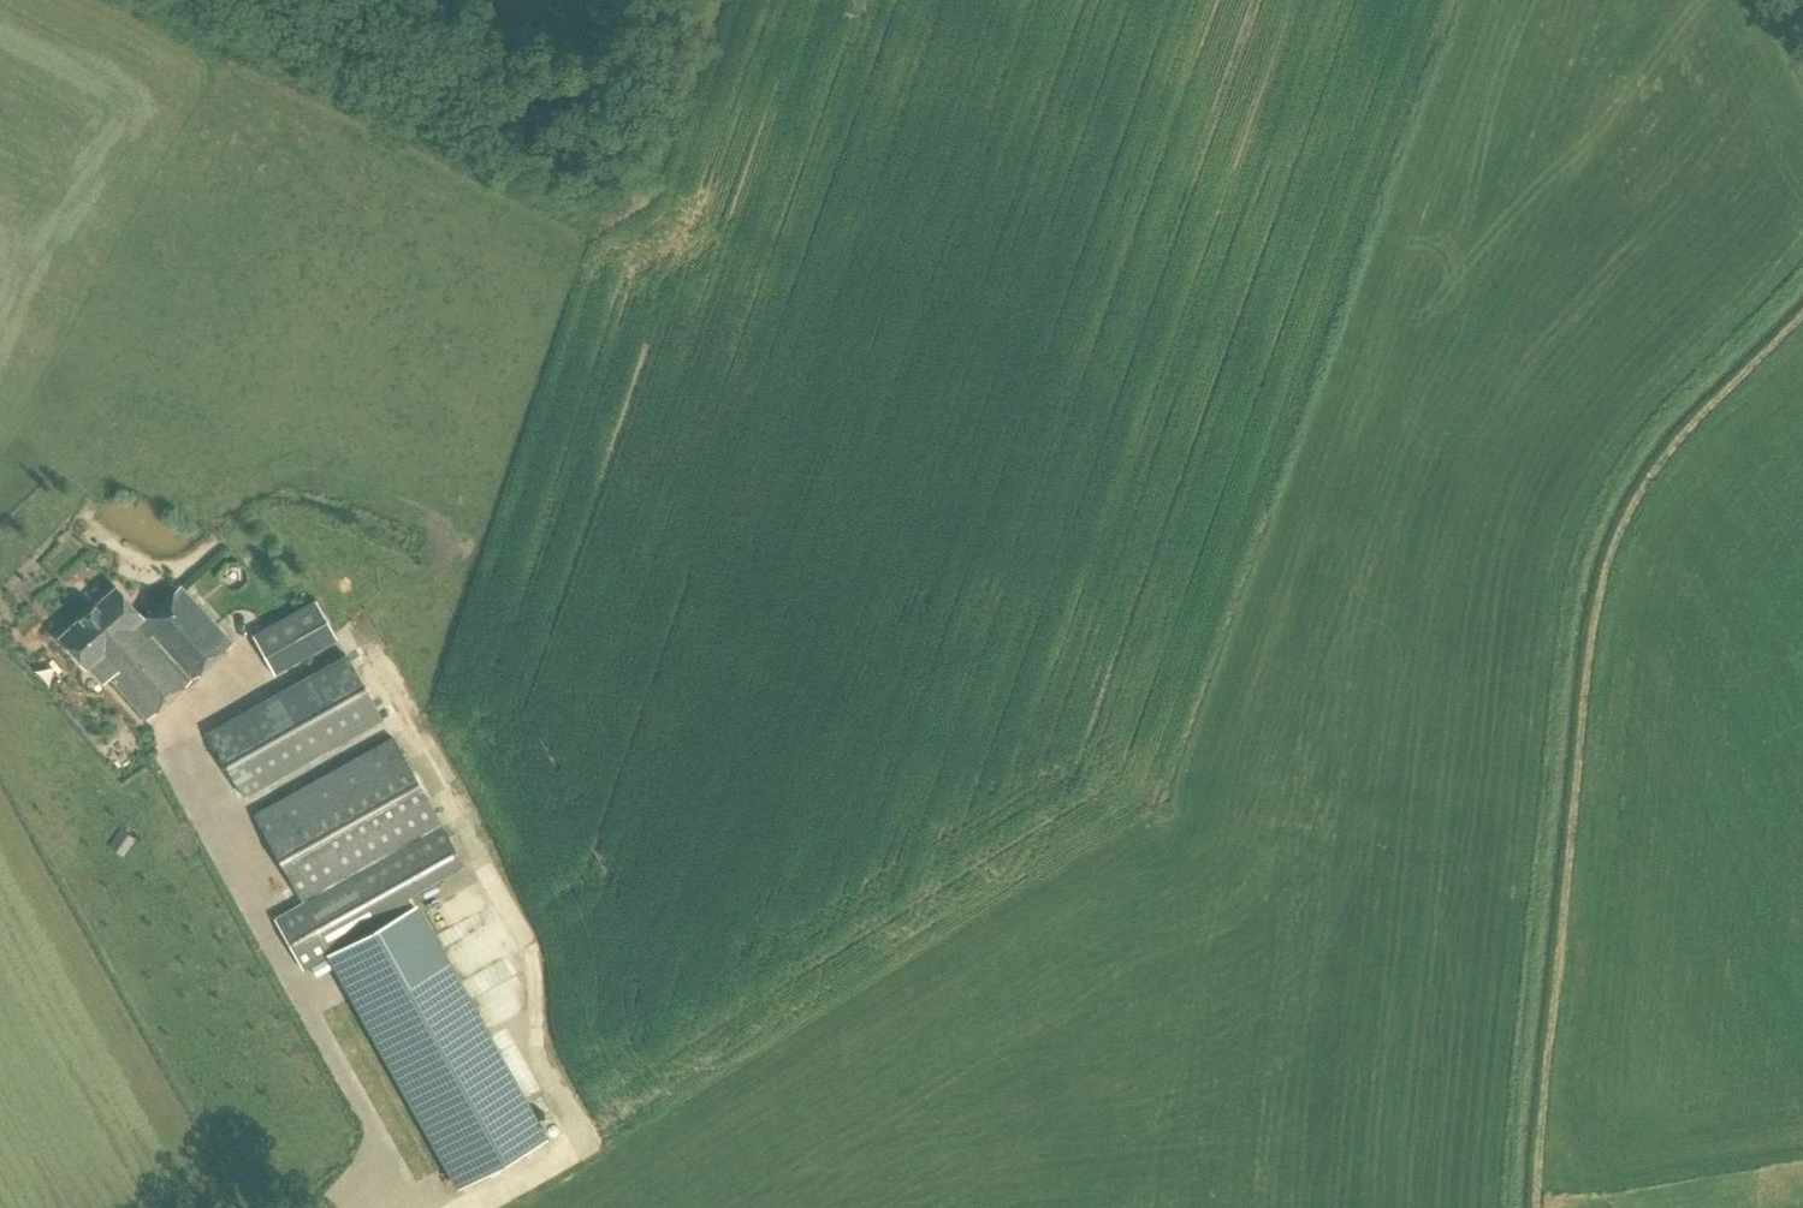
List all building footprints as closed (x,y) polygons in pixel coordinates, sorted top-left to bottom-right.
[(9,557),(0,549),(0,567),(9,557)] [(9,583),(0,575),(0,594),(9,583)] [(141,616),(115,587),(58,637),(85,667),(93,660),(147,719),(232,643),(179,587),(150,613),(147,610),(141,616)] [(273,675),(338,640),(315,599),(251,634),(273,675)] [(243,796),(382,719),(346,655),(207,732),(243,796)] [(373,912),(462,862),(392,737),(392,738),(253,815),(302,904),(274,920),(301,968),(332,951),(460,1184),(542,1138),(416,905),(380,925),(373,912)] [(110,846),(123,855),(133,840),(120,831),(110,846)] [(326,956),(310,965),(315,975),(331,966),(326,956)] [(544,1136),(553,1159),(541,1164),(547,1180),(584,1166),(570,1127),(544,1136)] [(499,1166),(446,1196),(452,1207),(505,1178),(499,1166)]
